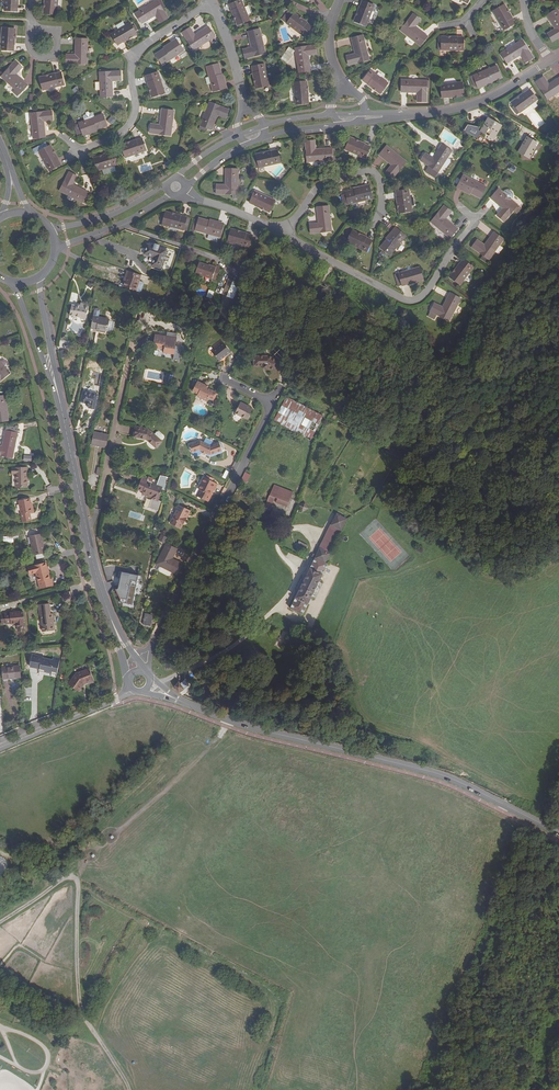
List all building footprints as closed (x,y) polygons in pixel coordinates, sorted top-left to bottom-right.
[(4,11),(17,11),(18,0),(5,0),(4,11)] [(43,13),(56,15),(58,0),(44,0),(43,13)] [(141,24),(155,15),(159,23),(168,18),(156,0),(135,13),(141,24)] [(228,5),(237,25),(249,20),(241,0),(240,0),(228,5)] [(374,5),(362,1),(354,21),(366,26),(374,5)] [(493,11),(504,30),(515,24),(504,5),(493,11)] [(557,9),(547,15),(555,29),(547,34),(552,42),(558,37),(558,13),(557,9)] [(308,38),(311,34),(308,32),(309,30),(312,26),(294,13),(293,13),(289,10),(282,20),(286,23),(286,24),(304,37),(305,35),(308,38)] [(420,46),(427,36),(415,27),(420,19),(413,14),(400,30),(420,46)] [(111,34),(117,45),(136,34),(129,23),(111,34)] [(190,34),(192,33),(189,28),(181,33),(193,51),(214,37),(208,27),(194,35),(192,37),(190,34)] [(0,50),(13,51),(15,29),(2,28),(0,50)] [(259,29),(247,32),(251,47),(242,50),(245,59),(265,53),(259,29)] [(363,35),(351,38),(355,54),(346,56),(348,65),(369,60),(363,35)] [(441,50),(463,51),(463,37),(441,37),(441,50)] [(71,58),(71,55),(66,54),(66,64),(87,64),(87,39),(75,39),(75,55),(75,58),(71,58)] [(176,40),(163,49),(164,51),(177,42),(176,40)] [(501,53),(507,63),(521,55),(525,63),(533,58),(522,40),(501,53)] [(164,51),(163,49),(155,54),(162,65),(183,51),(177,42),(164,51)] [(294,48),(298,73),(310,71),(308,55),(317,54),(315,45),(294,48)] [(22,67),(15,61),(1,77),(19,94),(27,85),(16,74),(22,67)] [(213,92),(223,89),(218,73),(221,73),(218,64),(206,67),(213,92)] [(264,64),(251,67),(255,89),(268,86),(264,64)] [(473,76),(477,85),(492,79),(493,81),(502,78),(496,66),(473,76)] [(388,83),(370,70),(362,81),(380,94),(388,83)] [(115,78),(115,81),(121,81),(120,71),(99,72),(100,97),(112,97),(112,81),(112,78),(115,78)] [(39,77),(42,90),(64,85),(60,72),(39,77)] [(158,72),(145,76),(152,97),(164,93),(158,72)] [(547,81),(543,77),(536,82),(547,100),(558,92),(558,77),(549,84),(546,86),(544,83),(547,81)] [(492,79),(477,85),(478,87),(493,81),(492,79)] [(402,80),(401,92),(417,93),(417,102),(426,102),(427,81),(402,80)] [(306,81),(293,83),(295,105),(309,103),(306,81)] [(440,85),(442,99),(464,96),(462,83),(440,85)] [(511,102),(519,113),(537,100),(529,89),(511,102)] [(225,119),(229,110),(209,102),(199,129),(206,132),(207,129),(211,130),(217,115),(225,119)] [(161,109),(159,125),(160,125),(159,128),(156,128),(156,124),(150,124),(149,133),(170,136),(174,111),(161,109)] [(45,137),(43,121),(43,118),(46,118),(46,121),(52,120),(51,111),(30,113),(33,138),(45,137)] [(83,116),(85,120),(94,117),(93,113),(91,113),(89,113),(88,112),(86,113),(86,114),(84,115),(83,116)] [(81,130),(82,133),(97,127),(98,129),(106,126),(102,114),(94,117),(85,120),(78,123),(79,124),(75,126),(77,132),(81,130)] [(501,123),(496,120),(496,119),(495,120),(493,118),(494,118),(493,117),(490,115),(486,120),(486,121),(485,123),(484,123),(483,124),(481,129),(491,136),(501,123)] [(527,137),(522,145),(524,146),(523,147),(521,147),(518,153),(521,155),(523,154),(524,155),(525,155),(525,157),(529,159),(536,146),(534,145),(536,142),(527,137)] [(141,138),(121,145),(125,158),(146,150),(141,138)] [(345,150),(365,158),(370,146),(350,138),(345,150)] [(311,147),(315,146),(314,141),(305,141),(307,162),(332,160),(331,148),(315,150),(312,150),(311,147)] [(38,150),(39,151),(50,170),(61,164),(50,145),(47,146),(45,142),(33,149),(34,152),(38,150)] [(441,144),(433,158),(431,161),(428,159),(430,156),(425,153),(420,160),(438,172),(439,172),(443,175),(450,164),(446,161),(452,151),(441,144)] [(386,146),(379,155),(391,165),(385,172),(393,178),(406,162),(386,146)] [(277,149),(256,154),(259,167),(280,163),(277,149)] [(113,152),(93,158),(97,171),(118,165),(113,152)] [(225,185),(216,185),(216,194),(237,194),(237,169),(225,169),(225,185)] [(68,172),(59,191),(82,203),(87,192),(73,185),(77,176),(68,172)] [(463,176),(458,185),(472,192),(471,194),(480,198),(485,187),(463,176)] [(472,192),(458,185),(457,187),(471,194),(472,192)] [(354,192),(354,190),(345,192),(345,194),(341,195),(343,203),(347,202),(347,204),(372,198),(370,188),(354,192)] [(409,189),(395,192),(398,213),(412,211),(409,189)] [(511,200),(503,193),(498,189),(490,198),(502,208),(496,215),(504,222),(513,211),(516,213),(520,209),(517,207),(517,205),(511,200)] [(505,191),(503,193),(511,200),(513,197),(512,192),(510,190),(505,191)] [(275,200),(255,191),(249,203),(269,212),(275,200)] [(328,206),(316,207),(318,223),(309,224),(310,233),(331,231),(328,206)] [(458,229),(445,219),(443,217),(445,214),(447,216),(451,212),(444,206),(430,222),(450,238),(458,229)] [(186,220),(186,217),(165,212),(162,225),(183,230),(184,228),(187,229),(189,221),(186,220)] [(207,223),(207,221),(198,218),(198,221),(194,220),(192,229),(195,230),(208,234),(217,237),(219,237),(222,227),(207,223)] [(387,242),(398,230),(396,228),(385,240),(387,242)] [(231,229),(227,242),(248,248),(252,235),(231,229)] [(387,242),(385,240),(379,247),(389,255),(406,236),(398,230),(387,242)] [(347,243),(366,252),(372,240),(352,231),(347,243)] [(503,239),(494,232),(484,245),(477,240),(471,247),(489,259),(503,239)] [(144,254),(162,260),(165,250),(147,244),(144,254)] [(162,260),(144,254),(154,258),(151,265),(159,268),(162,260)] [(473,267),(462,259),(449,277),(460,285),(473,267)] [(216,280),(220,267),(216,266),(215,268),(199,262),(195,273),(216,280)] [(399,274),(395,276),(397,282),(400,281),(402,285),(402,286),(423,280),(419,267),(398,273),(399,274)] [(138,279),(139,274),(128,271),(125,281),(123,286),(135,291),(139,279),(138,279)] [(222,295),(234,298),(239,282),(227,278),(222,295)] [(143,282),(139,281),(135,291),(139,292),(141,291),(143,284),(143,282)] [(460,298),(450,293),(443,307),(434,303),(430,312),(449,321),(460,298)] [(85,308),(80,308),(77,307),(77,308),(72,307),(70,318),(81,320),(81,321),(86,322),(88,309),(85,308)] [(106,335),(106,334),(107,328),(109,328),(110,322),(99,319),(100,312),(99,311),(96,311),(95,311),(91,330),(96,331),(100,332),(100,334),(106,335)] [(115,324),(110,323),(109,328),(107,328),(106,334),(113,335),(115,324)] [(163,353),(173,354),(172,359),(179,360),(181,348),(175,346),(177,334),(167,333),(166,338),(155,336),(153,346),(164,349),(163,353)] [(214,364),(229,353),(222,343),(207,355),(214,364)] [(274,372),(278,362),(267,356),(253,356),(253,367),(262,366),(262,369),(266,370),(267,368),(274,372)] [(10,373),(0,361),(0,381),(10,373)] [(211,393),(212,390),(207,388),(204,387),(204,385),(196,381),(191,391),(197,394),(196,396),(206,401),(208,398),(213,400),(215,395),(211,393)] [(96,411),(98,396),(83,393),(81,404),(86,405),(87,406),(88,408),(90,408),(89,410),(96,411)] [(247,408),(247,406),(240,403),(235,414),(247,420),(252,410),(249,409),(247,408)] [(295,456),(309,427),(295,419),(280,448),(295,456)] [(2,446),(2,449),(0,449),(0,455),(12,458),(19,425),(15,425),(15,426),(11,426),(10,431),(5,430),(2,446)] [(156,448),(162,441),(147,429),(135,426),(133,438),(147,440),(156,448)] [(94,432),(91,445),(106,449),(109,435),(94,432)] [(200,450),(204,452),(210,455),(222,451),(219,443),(212,446),(200,440),(188,444),(191,452),(199,449),(200,450)] [(401,453),(389,446),(386,452),(398,458),(401,453)] [(24,468),(16,469),(12,469),(13,475),(16,475),(16,488),(28,488),(28,478),(28,473),(27,469),(24,468)] [(245,472),(241,481),(246,483),(251,474),(245,472)] [(212,490),(214,491),(217,484),(212,482),(213,479),(209,477),(208,480),(206,479),(204,478),(199,489),(200,489),(196,496),(207,502),(211,495),(210,495),(212,490)] [(152,495),(151,498),(151,499),(157,501),(162,488),(146,482),(147,480),(142,478),(137,490),(143,492),(152,495)] [(271,490),(290,498),(292,492),(274,485),(271,490)] [(290,498),(271,490),(264,509),(269,511),(274,498),(288,503),(290,498)] [(21,515),(32,513),(30,500),(18,502),(21,515)] [(308,509),(305,502),(299,505),(302,512),(308,509)] [(185,518),(189,510),(179,505),(172,519),(183,524),(186,518),(185,518)] [(282,516),(271,512),(269,517),(280,521),(282,516)] [(331,525),(341,530),(346,519),(337,514),(331,525)] [(341,530),(331,525),(319,549),(329,554),(341,530)] [(30,537),(34,556),(45,554),(44,547),(43,547),(42,544),(43,544),(42,535),(41,535),(40,530),(28,532),(29,537),(30,537)] [(158,541),(164,543),(167,537),(160,534),(158,541)] [(302,552),(306,545),(297,541),(294,548),(302,552)] [(170,560),(171,558),(176,549),(166,543),(156,564),(174,573),(180,563),(175,560),(174,562),(170,560)] [(306,577),(299,591),(290,609),(302,614),(312,594),(327,564),(325,563),(329,554),(319,549),(316,556),(312,554),(311,556),(315,558),(306,577)] [(48,574),(47,568),(46,563),(27,568),(29,576),(35,574),(39,590),(53,586),(51,580),(50,580),(48,574)] [(131,565),(130,571),(138,573),(140,566),(131,565)] [(134,604),(139,575),(120,571),(114,600),(134,604)] [(52,624),(53,623),(53,616),(50,616),(49,611),(38,613),(39,617),(40,617),(42,633),(52,632),(52,624)] [(18,629),(24,629),(22,613),(10,614),(10,615),(4,616),(6,625),(17,624),(18,629)] [(144,613),(142,624),(151,625),(153,614),(144,613)] [(46,667),(48,660),(42,659),(42,655),(37,654),(35,667),(40,668),(40,670),(45,671),(46,667)] [(46,667),(45,671),(57,673),(58,670),(59,662),(48,660),(46,667)] [(20,678),(19,666),(2,667),(3,679),(20,678)] [(85,682),(86,683),(94,680),(89,668),(75,674),(69,684),(79,691),(83,686),(82,685),(83,683),(85,682)] [(178,694),(188,686),(184,680),(180,684),(178,682),(176,685),(174,686),(178,694)]
